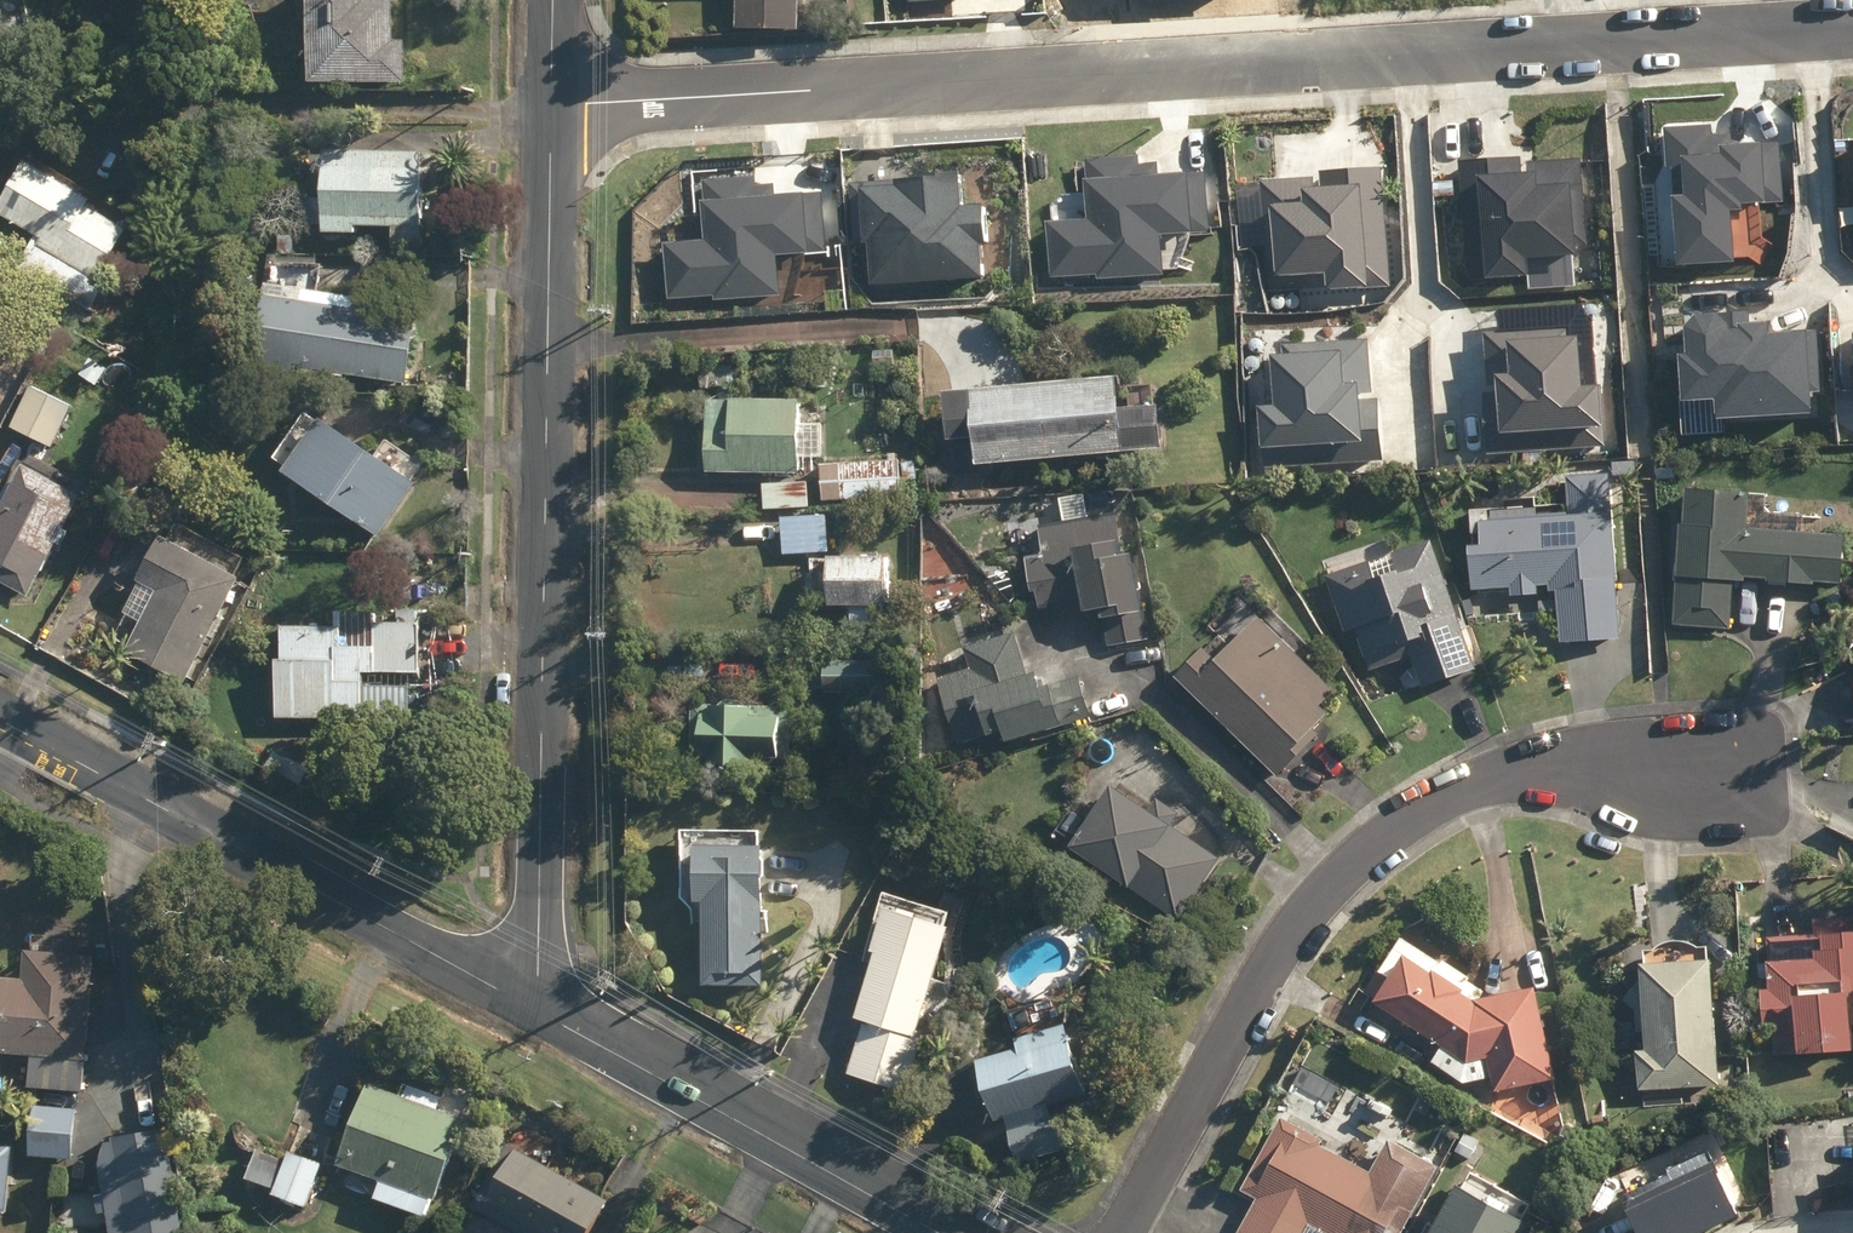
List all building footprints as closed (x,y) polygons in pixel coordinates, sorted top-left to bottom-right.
[(32,45),(25,0),(3,0),(0,0),(0,51),(32,45)] [(305,86),(403,86),(403,43),(391,44),(391,3),(364,4),(364,0),(305,0),(305,47),(277,46),(277,43),(264,43),(264,74),(305,74),(305,86)] [(798,28),(798,0),(736,0),(736,28),(798,28)] [(1710,125),(1664,128),(1667,167),(1683,165),(1685,195),(1670,196),(1675,264),(1732,260),(1728,208),(1742,207),(1742,203),(1782,200),(1777,142),(1731,146),(1730,136),(1711,137),(1710,125)] [(1047,222),(1051,276),(1096,272),(1096,277),(1162,272),(1159,234),(1208,230),(1204,173),(1157,176),(1156,165),(1136,166),(1135,156),(1081,160),(1085,219),(1047,222)] [(1516,156),(1457,161),(1466,279),(1529,274),(1530,287),(1573,284),(1570,249),(1586,248),(1579,157),(1517,162),(1516,156)] [(318,157),(318,237),(352,238),(353,231),(419,232),(419,157),(318,157)] [(87,314),(106,281),(98,276),(124,233),(85,210),(88,205),(22,166),(0,203),(0,219),(37,240),(18,273),(87,314)] [(1319,177),(1236,183),(1241,246),(1273,244),(1275,272),(1324,269),(1326,290),(1388,285),(1380,168),(1319,172),(1319,177)] [(665,243),(669,298),(713,295),(713,298),(778,293),(775,253),(823,249),(819,193),(773,196),(773,186),(751,187),(750,177),(699,181),(703,241),(665,243)] [(956,177),(850,184),(854,242),(868,241),(871,285),(979,277),(976,241),(982,240),(980,204),(958,205),(956,177)] [(295,372),(406,387),(415,321),(351,313),(352,302),(265,291),(264,302),(259,301),(250,372),(294,378),(295,372)] [(211,294),(212,305),(220,305),(220,294),(211,294)] [(1715,397),(1716,417),(1808,411),(1803,326),(1761,329),(1761,320),(1735,322),(1735,327),(1722,327),(1722,315),(1710,316),(1682,317),(1683,325),(1685,354),(1678,355),(1680,399),(1715,397)] [(1565,328),(1483,333),(1487,385),(1494,384),(1495,392),(1481,393),(1485,453),(1604,445),(1600,384),(1580,386),(1577,335),(1566,336),(1565,328)] [(1372,398),(1368,338),(1281,344),(1282,353),(1271,354),(1274,407),(1257,408),(1260,448),(1264,447),(1265,467),(1381,459),(1377,397),(1372,398)] [(970,433),(973,462),(1160,446),(1155,401),(1116,404),(1113,371),(938,387),(942,437),(970,433)] [(7,430),(50,452),(71,411),(47,399),(56,381),(43,375),(35,392),(29,389),(7,430)] [(703,471),(798,474),(798,457),(820,457),(820,422),(799,422),(799,397),(705,395),(703,471)] [(133,428),(153,438),(164,414),(144,404),(133,428)] [(280,478),(378,544),(414,488),(316,423),(280,478)] [(837,461),(838,501),(899,499),(899,481),(916,480),(915,462),(899,463),(898,458),(837,461)] [(1615,461),(1615,474),(1636,473),(1636,460),(1615,461)] [(26,599),(53,547),(58,550),(65,537),(60,534),(77,501),(19,471),(0,508),(0,585),(26,599)] [(1556,591),(1559,642),(1620,639),(1610,502),(1619,502),(1617,485),(1609,484),(1608,472),(1566,476),(1569,514),(1564,514),(1562,505),(1549,506),(1550,515),(1487,520),(1486,507),(1469,508),(1470,533),(1478,532),(1480,543),(1467,544),(1471,590),(1509,587),(1510,597),(1538,594),(1537,585),(1547,585),(1548,592),(1556,591)] [(762,484),(763,510),(808,508),(808,482),(762,484)] [(1672,625),(1731,628),(1733,579),(1743,580),(1743,575),(1765,577),(1765,580),(1813,583),(1813,579),(1840,581),(1842,535),(1746,530),(1748,489),(1684,486),(1682,514),(1678,521),(1672,625)] [(1101,616),(1106,648),(1150,640),(1144,607),(1140,608),(1129,549),(1118,552),(1117,544),(1121,543),(1114,507),(1036,521),(1043,555),(1024,558),(1034,610),(1080,602),(1081,608),(1096,605),(1098,617),(1101,616)] [(1412,656),(1423,687),(1475,669),(1429,538),(1324,575),(1345,632),(1355,629),(1370,670),(1412,656)] [(125,657),(183,685),(206,639),(212,642),(221,623),(216,622),(236,582),(156,543),(119,617),(140,628),(125,657)] [(824,604),(883,604),(883,555),(824,555),(824,604)] [(273,722),(360,723),(360,717),(408,717),(409,688),(361,688),(361,676),(417,676),(417,626),(373,626),(373,615),(334,615),(334,632),(279,631),(278,665),(274,665),(273,722)] [(1171,677),(1277,775),(1317,733),(1310,728),(1326,711),(1319,705),(1333,689),(1255,615),(1214,659),(1201,646),(1171,677)] [(942,647),(949,649),(955,646),(957,638),(953,632),(946,630),(940,634),(938,641),(942,647)] [(938,678),(957,747),(1004,734),(1005,739),(1057,723),(1058,726),(1089,717),(1078,678),(1048,687),(1045,680),(1037,684),(1033,670),(1025,672),(1015,632),(964,647),(970,669),(938,678)] [(821,693),(873,693),(873,690),(885,689),(886,664),(874,664),(874,661),(822,660),(822,663),(805,664),(805,689),(821,689),(821,693)] [(753,701),(759,706),(766,706),(772,700),(771,692),(765,687),(757,687),(752,693),(753,701)] [(718,762),(718,767),(790,766),(789,706),(750,707),(750,698),(720,699),(720,702),(690,703),(691,763),(718,762)] [(1067,847),(1178,919),(1220,857),(1110,785),(1092,810),(1076,800),(1056,830),(1071,840),(1067,847)] [(701,984),(760,985),(762,933),(766,933),(767,911),(758,911),(759,877),(764,877),(764,859),(757,859),(758,844),(691,842),(689,900),(703,900),(701,984)] [(847,1074),(905,1091),(921,1037),(914,1036),(946,927),(883,908),(851,1016),(863,1019),(847,1074)] [(1776,1055),(1851,1049),(1849,1026),(1852,1026),(1852,918),(1813,922),(1814,935),(1770,939),(1771,959),(1764,959),(1767,988),(1759,989),(1762,1028),(1773,1028),(1776,1055)] [(1492,1077),(1494,1091),(1553,1079),(1533,986),(1481,997),(1484,990),(1467,979),(1469,977),(1442,959),(1440,963),(1400,937),(1366,991),(1374,997),(1373,999),(1442,1045),(1431,1062),(1468,1086),(1471,1083),(1492,1077)] [(1635,1050),(1638,1091),(1717,1086),(1710,957),(1706,957),(1705,945),(1695,946),(1690,941),(1684,938),(1678,937),(1671,938),(1665,940),(1659,943),(1654,948),(1643,948),(1643,961),(1640,961),(1644,1050),(1635,1050)] [(80,1092),(93,955),(22,948),(20,978),(0,976),(0,1051),(29,1054),(26,1087),(80,1092)] [(1005,1128),(1015,1162),(1064,1147),(1055,1115),(1050,1117),(1046,1104),(1083,1093),(1063,1023),(1013,1038),(1016,1047),(974,1059),(992,1120),(1011,1114),(1014,1125),(1005,1128)] [(371,1199),(421,1217),(429,1199),(433,1200),(464,1119),(436,1109),(440,1098),(401,1083),(397,1094),(362,1081),(332,1161),(378,1179),(371,1199)] [(77,1108),(38,1105),(36,1154),(75,1156),(77,1108)] [(1412,1216),(1414,1217),(1441,1168),(1388,1139),(1370,1172),(1318,1144),(1321,1138),(1278,1115),(1238,1190),(1255,1198),(1236,1232),(1402,1232),(1412,1216)] [(269,1194),(304,1207),(329,1138),(295,1125),(283,1157),(255,1146),(243,1178),(272,1189),(269,1194)] [(164,1129),(106,1138),(98,1162),(109,1232),(180,1232),(164,1129)] [(520,1232),(588,1232),(606,1198),(502,1142),(469,1206),(520,1232)] [(4,1212),(9,1147),(0,1146),(0,1211),(4,1212)] [(1744,1208),(1719,1156),(1633,1199),(1649,1232),(1646,1232),(1693,1232),(1744,1208)] [(1529,1222),(1522,1219),(1531,1204),(1470,1171),(1462,1186),(1455,1183),(1431,1230),(1424,1226),(1421,1232),(1523,1232),(1529,1222)]
